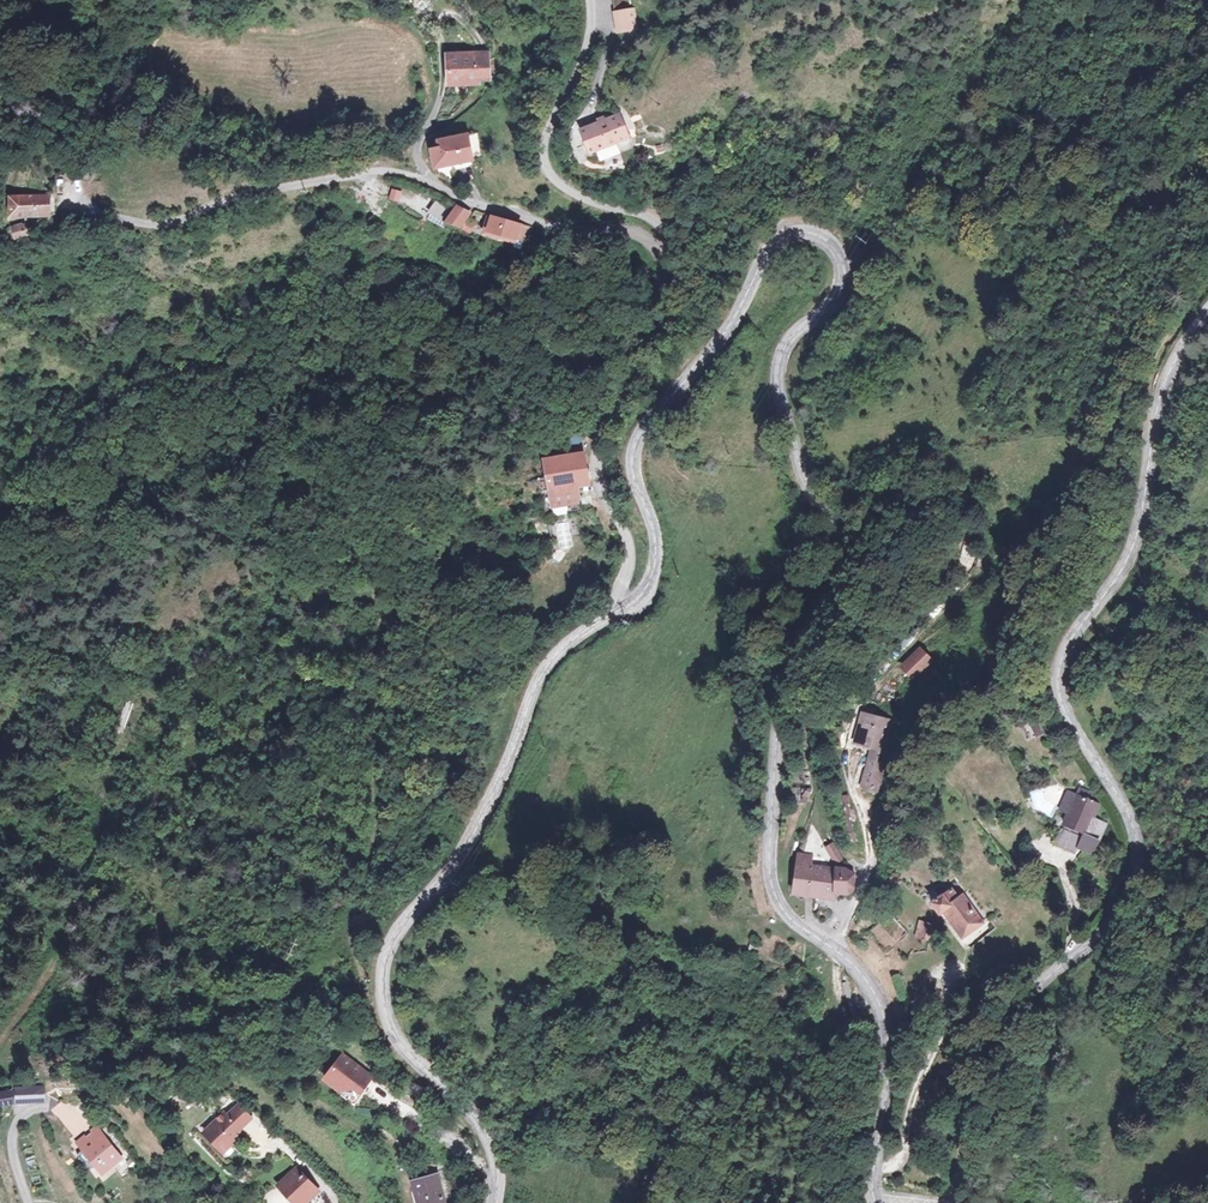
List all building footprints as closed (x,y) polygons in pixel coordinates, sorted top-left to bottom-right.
[(629,4),(612,6),(614,23),(631,21),(629,4)] [(469,74),(502,69),(501,44),(475,46),(469,47),(469,60),(469,74)] [(502,69),(515,67),(514,44),(501,44),(502,69)] [(577,130),(570,132),(578,153),(584,152),(583,147),(617,137),(609,112),(576,123),(577,130)] [(577,130),(576,123),(568,125),(570,132),(577,130)] [(472,160),(468,134),(446,138),(451,164),(472,160)] [(424,171),(451,164),(446,138),(429,142),(429,150),(420,152),(424,171)] [(45,189),(18,189),(18,207),(45,208),(45,189)] [(464,213),(450,205),(440,223),(454,231),(464,213)] [(509,224),(479,218),(475,235),(506,241),(509,224)] [(9,226),(13,239),(29,234),(24,221),(9,226)] [(509,224),(506,241),(519,242),(522,227),(509,224)] [(580,444),(589,472),(600,469),(592,440),(580,444)] [(580,444),(551,453),(556,469),(560,480),(564,494),(583,489),(593,486),(593,485),(589,472),(580,444)] [(560,480),(556,469),(548,472),(551,483),(560,480)] [(605,482),(593,485),(593,486),(596,496),(597,498),(608,494),(605,482)] [(593,486),(583,489),(585,499),(596,496),(593,486)] [(962,546),(958,565),(969,568),(974,548),(962,546)] [(891,655),(885,665),(898,673),(904,662),(891,655)] [(885,665),(879,675),(892,683),(898,673),(885,665)] [(1045,734),(1042,723),(1032,726),(1034,736),(1045,734)] [(849,751),(849,761),(869,761),(883,762),(883,732),(854,732),(853,751),(849,751)] [(883,762),(869,761),(869,771),(884,771),(885,761),(883,762)] [(884,771),(869,771),(868,800),(883,801),(884,771)] [(1075,781),(1057,819),(1085,832),(1098,804),(1085,796),(1089,787),(1075,781)] [(789,802),(809,802),(809,785),(789,785),(789,802)] [(1082,840),(1061,830),(1055,844),(1077,853),(1082,840)] [(801,848),(801,858),(800,886),(834,888),(834,882),(849,883),(852,871),(843,859),(813,858),(813,849),(801,848)] [(892,880),(898,885),(903,874),(897,871),(892,880)] [(968,932),(986,923),(967,892),(954,900),(947,890),(935,896),(932,893),(924,899),(936,916),(942,913),(953,931),(959,928),(966,927),(968,932)] [(915,939),(932,943),(934,932),(921,927),(915,939)] [(959,928),(953,931),(957,938),(968,932),(966,927),(959,928)] [(867,1022),(865,1006),(852,1008),(854,1023),(867,1022)] [(366,1085),(376,1073),(347,1051),(329,1075),(360,1099),(369,1087),(366,1085)] [(21,1097),(48,1096),(47,1081),(20,1082),(21,1097)] [(16,1096),(14,1087),(0,1089),(0,1099),(16,1096)] [(225,1104),(205,1122),(224,1141),(242,1122),(240,1120),(251,1110),(239,1096),(227,1106),(225,1104)] [(80,1148),(100,1133),(97,1129),(77,1144),(80,1148)] [(100,1133),(80,1148),(101,1175),(121,1160),(100,1133)] [(432,1173),(441,1170),(438,1162),(430,1164),(432,1173)] [(275,1185),(292,1202),(295,1202),(302,1196),(306,1200),(315,1191),(293,1168),(275,1185)] [(449,1201),(441,1170),(416,1177),(423,1202),(443,1202),(449,1201)]
